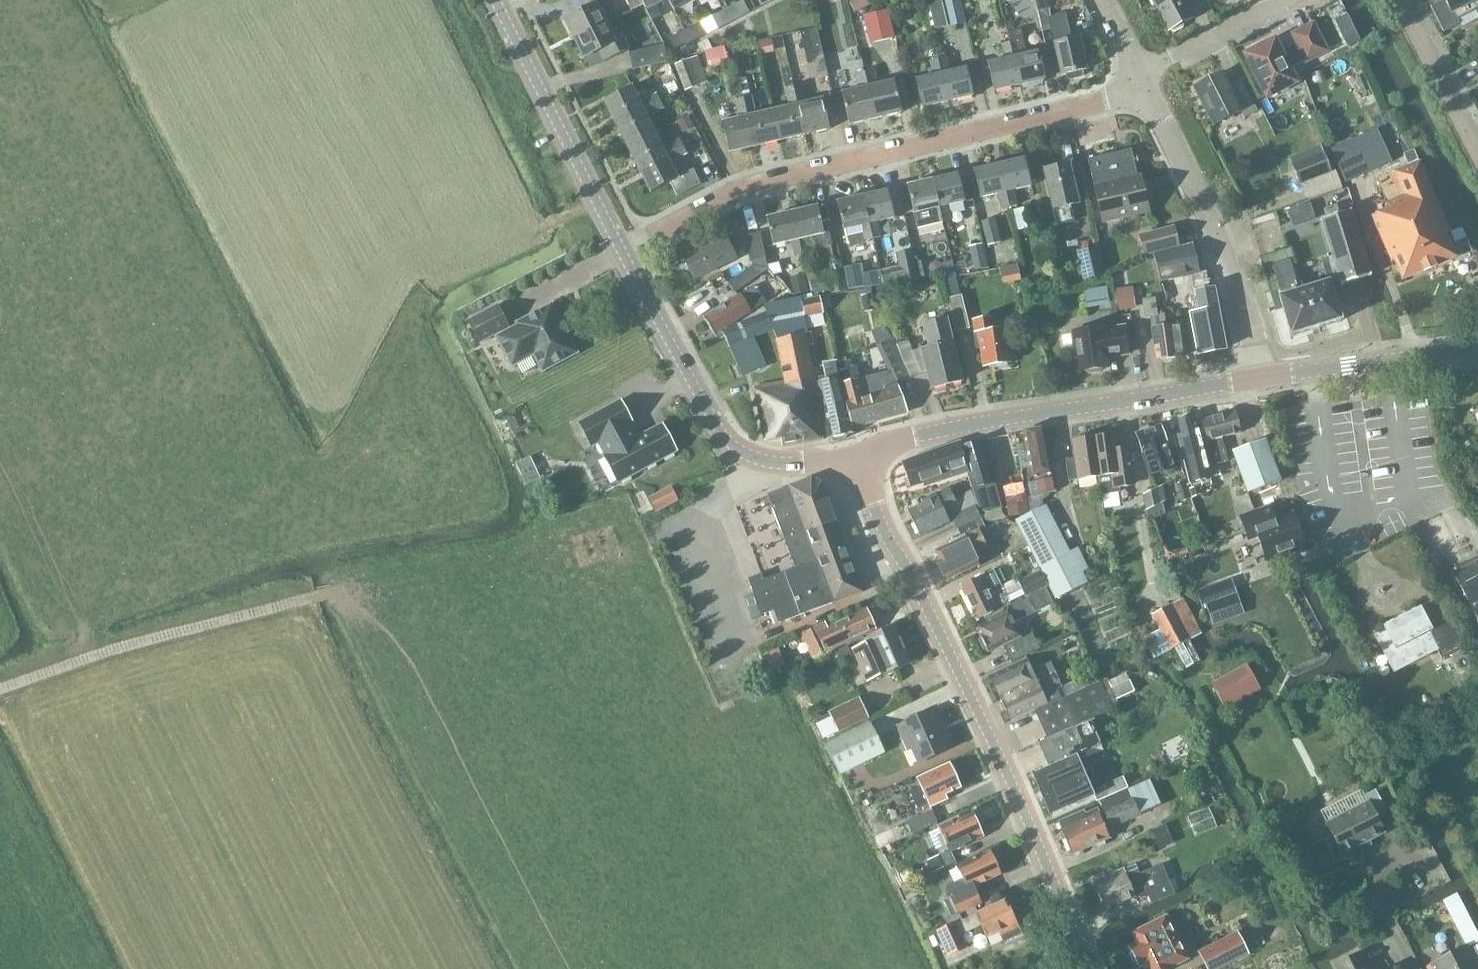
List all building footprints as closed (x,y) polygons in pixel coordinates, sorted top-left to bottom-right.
[(598,4),(564,21),(574,40),(608,23),(603,13),(616,7),(612,0),(606,0),(598,4)] [(633,11),(644,6),(651,20),(662,14),(657,5),(667,0),(627,0),(633,11)] [(673,9),(690,0),(668,0),(673,9)] [(727,9),(734,22),(751,13),(745,0),(727,9)] [(949,27),(967,22),(962,0),(947,0),(943,1),(949,27)] [(1039,12),(1041,11),(1048,10),(1052,9),(1050,0),(1036,0),(1039,12)] [(1168,32),(1170,30),(1174,32),(1182,28),(1182,24),(1194,18),(1184,0),(1152,0),(1168,32)] [(1474,0),(1444,0),(1431,7),(1444,32),(1460,24),(1458,20),(1477,9),(1474,0)] [(949,27),(943,1),(928,4),(934,30),(949,27)] [(719,29),(734,22),(727,9),(713,16),(719,29)] [(1044,26),(1050,25),(1048,18),(1052,17),(1050,9),(1048,10),(1041,11),(1044,26)] [(875,14),(865,16),(871,43),(894,37),(888,11),(887,11),(875,14)] [(1050,25),(1051,30),(1062,76),(1067,75),(1068,78),(1070,80),(1081,77),(1082,75),(1081,72),(1086,70),(1079,38),(1072,40),(1066,14),(1048,18),(1050,25)] [(684,30),(691,44),(708,35),(700,22),(684,30)] [(608,23),(574,40),(583,59),(599,51),(604,61),(628,48),(621,34),(615,37),(608,23)] [(1297,44),(1279,54),(1274,43),(1247,56),(1267,97),(1294,83),(1288,70),(1306,61),(1306,62),(1326,52),(1312,25),(1293,35),(1297,44)] [(818,29),(801,33),(812,78),(828,74),(818,29)] [(1017,30),(1008,32),(1010,43),(1020,86),(1025,85),(1030,87),(1039,85),(1043,81),(1045,80),(1039,52),(1028,54),(1022,29),(1017,30)] [(677,51),(691,44),(684,30),(670,38),(677,51)] [(726,40),(728,55),(747,52),(744,37),(726,40)] [(1005,60),(988,63),(994,92),(1020,86),(1010,43),(1001,44),(1005,60)] [(666,49),(632,57),(635,69),(669,61),(666,49)] [(947,56),(938,58),(949,102),(974,96),(967,68),(951,71),(947,56)] [(698,57),(697,57),(676,65),(685,91),(707,82),(698,57)] [(933,75),(917,79),(923,108),(949,102),(938,58),(930,60),(933,75)] [(874,70),(865,72),(876,118),(902,112),(895,81),(878,85),(874,70)] [(860,89),(843,93),(850,124),(876,118),(865,72),(857,74),(860,89)] [(1201,100),(1201,104),(1204,111),(1208,113),(1214,125),(1222,121),(1225,122),(1232,118),(1234,115),(1240,112),(1244,118),(1257,112),(1242,83),(1230,90),(1222,74),(1195,87),(1201,100)] [(675,82),(664,87),(670,97),(680,92),(675,82)] [(793,87),(805,135),(830,129),(823,100),(806,104),(801,85),(793,87)] [(632,86),(605,100),(616,123),(661,101),(658,95),(641,103),(632,86)] [(772,111),(780,141),(805,135),(793,87),(786,89),(790,107),(772,111)] [(695,90),(684,95),(692,115),(704,110),(695,90)] [(754,147),(780,141),(772,111),(755,115),(750,97),(743,99),(754,147)] [(729,153),(754,147),(743,99),(736,101),(740,119),(722,123),(729,153)] [(616,123),(628,146),(656,132),(648,116),(664,108),(661,101),(616,123)] [(656,132),(628,146),(640,169),(684,147),(680,140),(664,148),(656,132)] [(1333,139),(1340,161),(1353,157),(1345,134),(1333,139)] [(1356,147),(1368,173),(1381,167),(1369,141),(1356,147)] [(651,192),(671,183),(678,196),(702,184),(694,169),(678,177),(670,162),(687,153),(684,147),(640,169),(651,192)] [(1133,158),(1131,150),(1088,160),(1102,223),(1130,216),(1148,213),(1149,213),(1141,176),(1137,176),(1134,165),(1138,164),(1136,157),(1133,158)] [(1292,166),(1300,186),(1332,173),(1324,153),(1292,166)] [(999,165),(1009,207),(1019,204),(1015,191),(1031,187),(1024,159),(999,165)] [(1390,208),(1372,215),(1391,262),(1394,261),(1400,274),(1402,280),(1415,274),(1456,257),(1446,234),(1450,232),(1420,161),(1418,162),(1409,166),(1394,172),(1391,173),(1401,197),(1388,203),(1390,208)] [(981,199),(998,195),(1001,208),(1009,207),(999,165),(974,171),(981,199)] [(1070,206),(1078,204),(1069,165),(1044,171),(1057,226),(1073,222),(1070,206)] [(933,180),(942,223),(950,221),(947,207),(965,203),(958,174),(933,180)] [(933,180),(908,185),(914,214),(918,228),(934,225),(942,223),(933,180)] [(888,191),(863,196),(873,239),(881,237),(877,222),(894,219),(888,191)] [(837,202),(848,248),(865,244),(864,241),(873,239),(863,196),(837,202)] [(816,249),(834,245),(831,231),(823,233),(818,207),(792,213),(802,255),(810,253),(806,239),(813,237),(816,249)] [(1327,218),(1321,220),(1332,256),(1323,258),(1330,282),(1339,279),(1342,286),(1370,277),(1350,212),(1339,215),(1337,207),(1324,210),(1327,218)] [(1014,211),(1020,231),(1030,228),(1024,208),(1014,211)] [(802,255),(792,213),(767,219),(773,246),(791,242),(794,257),(802,255)] [(982,222),(989,246),(1002,242),(996,218),(982,222)] [(1175,227),(1149,233),(1154,253),(1180,246),(1175,227)] [(760,234),(746,237),(752,261),(753,260),(755,267),(768,270),(766,258),(760,234)] [(1286,235),(1256,244),(1276,311),(1282,309),(1290,336),(1341,321),(1330,284),(1303,292),(1301,284),(1298,285),(1292,266),(1295,265),(1286,235)] [(685,260),(692,274),(695,281),(736,260),(726,239),(685,260)] [(970,247),(975,272),(989,269),(984,244),(970,247)] [(1097,244),(1075,250),(1083,279),(1105,274),(1097,244)] [(903,285),(919,282),(912,251),(898,254),(901,268),(882,272),(885,287),(903,283),(903,285)] [(753,266),(727,283),(734,294),(769,270),(755,267),(753,266)] [(866,286),(862,266),(845,270),(849,289),(866,286)] [(1204,271),(1165,278),(1170,302),(1189,298),(1200,296),(1201,304),(1203,312),(1191,315),(1196,341),(1201,340),(1203,353),(1226,349),(1222,332),(1224,332),(1222,323),(1220,324),(1215,294),(1209,295),(1204,271)] [(804,274),(791,277),(795,294),(808,292),(804,274)] [(955,276),(944,279),(949,299),(960,296),(955,276)] [(755,285),(704,317),(713,332),(719,341),(725,337),(722,332),(722,330),(766,302),(755,285)] [(960,296),(949,299),(957,332),(971,329),(963,295),(960,296)] [(803,316),(823,312),(819,296),(799,300),(803,316)] [(786,382),(755,387),(758,406),(761,422),(764,433),(765,441),(781,438),(782,447),(821,440),(823,440),(813,396),(818,395),(806,334),(806,333),(803,316),(799,300),(799,298),(764,306),(767,313),(774,331),(778,341),(777,341),(781,360),(783,371),(786,382)] [(1155,299),(1143,301),(1145,319),(1150,318),(1156,361),(1185,357),(1181,325),(1166,327),(1164,316),(1158,317),(1156,303),(1155,299)] [(512,368),(513,367),(533,356),(542,372),(541,372),(542,374),(544,373),(543,373),(576,355),(578,354),(577,353),(567,335),(568,334),(562,324),(561,324),(551,306),(552,306),(551,304),(549,305),(550,305),(517,323),(516,323),(515,324),(516,326),(509,330),(508,328),(496,307),(468,322),(480,343),(495,336),(496,337),(495,338),(496,339),(511,367),(512,368)] [(767,313),(722,332),(725,337),(731,349),(753,339),(774,331),(767,313)] [(972,322),(976,348),(981,347),(984,367),(997,365),(997,368),(1008,367),(1007,363),(1010,363),(1005,329),(993,330),(991,319),(972,322)] [(928,348),(921,350),(930,389),(962,382),(952,342),(951,343),(946,320),(923,325),(928,348)] [(1107,357),(1128,354),(1124,328),(1103,331),(1103,328),(1073,332),(1079,372),(1086,371),(1090,374),(1099,373),(1102,368),(1109,368),(1107,357)] [(753,339),(731,349),(734,355),(743,376),(765,367),(753,339)] [(901,357),(911,354),(908,339),(897,341),(901,357)] [(820,383),(819,384),(828,432),(830,439),(832,439),(835,441),(845,439),(847,436),(855,434),(855,433),(853,427),(838,371),(836,362),(823,365),(826,377),(819,378),(820,383)] [(857,367),(838,371),(853,427),(871,422),(908,412),(899,387),(865,396),(857,367)] [(604,456),(619,483),(676,452),(662,425),(639,437),(632,425),(633,425),(620,401),(579,424),(591,447),(598,443),(605,456),(604,456)] [(1226,462),(1220,439),(1239,434),(1233,413),(1201,421),(1214,466),(1226,462)] [(1193,417),(1173,422),(1183,460),(1191,458),(1193,468),(1205,465),(1193,417)] [(1139,433),(1136,433),(1145,462),(1146,465),(1150,477),(1161,473),(1175,469),(1161,426),(1148,429),(1147,427),(1139,429),(1139,433)] [(1044,428),(1024,431),(1026,445),(1029,468),(1030,474),(1027,475),(1031,496),(1033,496),(1052,491),(1056,491),(1052,474),(1053,474),(1044,428)] [(1116,434),(1094,437),(1100,477),(1103,495),(1121,493),(1120,484),(1134,482),(1128,444),(1118,446),(1116,434)] [(1079,480),(1100,477),(1094,437),(1073,440),(1075,459),(1065,460),(1068,481),(1079,480)] [(1232,452),(1247,493),(1280,481),(1265,440),(1232,452)] [(923,483),(924,486),(969,472),(975,490),(973,491),(977,505),(979,509),(987,512),(1003,507),(981,442),(962,448),(960,443),(931,453),(903,463),(910,487),(923,483)] [(522,483),(540,475),(531,454),(513,462),(522,483)] [(763,573),(748,579),(761,614),(773,610),(778,624),(863,592),(846,546),(821,482),(810,478),(786,487),(766,495),(767,495),(795,570),(766,581),(763,573)] [(1189,486),(1193,498),(1203,495),(1199,483),(1189,486)] [(650,499),(657,513),(677,502),(670,489),(650,499)] [(923,505),(911,511),(922,535),(949,522),(946,515),(952,512),(954,516),(952,517),(957,529),(958,528),(981,517),(982,516),(976,505),(977,505),(973,491),(955,499),(950,489),(937,495),(936,494),(921,501),(923,505)] [(1156,489),(1144,495),(1147,511),(1163,503),(1161,491),(1156,489)] [(1047,505),(1044,507),(1017,521),(1029,546),(1033,554),(1049,586),(1055,598),(1087,582),(1072,553),(1071,553),(1047,505)] [(1239,518),(1245,533),(1254,529),(1267,562),(1305,548),(1292,513),(1274,520),(1269,507),(1239,518)] [(952,545),(938,552),(942,561),(939,563),(947,580),(979,564),(974,554),(988,548),(980,530),(986,527),(981,517),(958,528),(962,535),(950,541),(952,545)] [(1452,570),(1465,596),(1471,608),(1466,611),(1470,617),(1475,614),(1477,621),(1477,557),(1465,563),(1452,570)] [(1008,605),(1007,603),(1000,588),(1002,587),(1001,586),(994,571),(961,587),(978,620),(1008,605)] [(1018,582),(1024,594),(1026,597),(1049,585),(1041,571),(1018,582)] [(1024,594),(1018,582),(1016,579),(1001,586),(1002,587),(1000,588),(1007,603),(1024,594)] [(1243,613),(1237,593),(1223,598),(1218,585),(1198,593),(1203,606),(1206,605),(1213,623),(1243,613)] [(989,622),(976,629),(980,636),(979,641),(982,647),(986,649),(987,653),(1002,646),(1002,647),(1021,638),(1014,623),(1054,603),(1046,587),(1028,596),(1029,597),(1009,606),(1006,611),(988,620),(989,622)] [(1172,649),(1176,647),(1189,640),(1171,606),(1154,615),(1161,628),(1172,649)] [(1445,656),(1464,646),(1448,616),(1430,626),(1420,607),(1382,627),(1384,630),(1373,636),(1393,673),(1441,648),(1445,656)] [(824,622),(814,627),(826,653),(877,630),(867,608),(825,626),(824,622)] [(870,642),(853,650),(868,682),(884,674),(885,675),(900,668),(912,662),(900,638),(894,625),(879,632),(868,637),(870,642)] [(1172,649),(1161,628),(1144,637),(1155,658),(1172,649)] [(1021,638),(1002,647),(1011,664),(1040,650),(1031,633),(1021,638)] [(1201,662),(1189,640),(1176,647),(1187,669),(1201,662)] [(848,646),(837,652),(842,662),(853,657),(848,646)] [(1027,660),(990,677),(1005,711),(1002,719),(1004,722),(1010,723),(1034,713),(1040,726),(1046,740),(1090,721),(1090,720),(1112,710),(1104,695),(1099,683),(1097,684),(1091,673),(1061,687),(1050,664),(1033,672),(1027,660)] [(1261,689),(1248,665),(1212,684),(1226,709),(1261,689)] [(875,691),(886,710),(908,697),(897,678),(875,691)] [(870,718),(860,698),(829,712),(839,733),(870,718)] [(898,729),(909,750),(915,747),(923,763),(951,749),(943,733),(940,734),(930,713),(898,729)] [(1049,769),(1033,775),(1051,816),(1095,797),(1093,793),(1088,782),(1091,780),(1086,770),(1084,772),(1077,757),(1101,747),(1090,721),(1046,740),(1038,744),(1049,769)] [(840,776),(857,768),(886,753),(871,724),(826,747),(840,776)] [(921,786),(910,792),(918,809),(928,804),(930,807),(946,799),(944,795),(960,788),(955,778),(958,777),(953,766),(951,768),(949,764),(918,779),(921,786)] [(1103,784),(1105,787),(1093,793),(1095,797),(1096,800),(1128,786),(1123,775),(1103,784)] [(898,784),(883,792),(887,799),(902,791),(898,784)] [(1084,811),(1058,822),(1072,854),(1110,838),(1099,813),(1103,812),(1110,828),(1140,816),(1128,789),(1099,802),(1101,807),(1086,814),(1084,811)] [(1334,836),(1326,840),(1338,863),(1360,851),(1358,847),(1384,833),(1376,817),(1387,811),(1376,790),(1365,796),(1368,803),(1327,824),(1334,836)] [(1188,818),(1195,836),(1218,828),(1210,809),(1188,818)] [(905,823),(911,836),(937,824),(931,811),(905,823)] [(938,857),(927,862),(928,863),(933,875),(956,863),(952,853),(963,848),(963,846),(983,837),(977,826),(980,824),(975,815),(972,816),(971,812),(939,828),(948,847),(950,852),(938,858),(938,857)] [(1154,831),(1160,850),(1174,845),(1168,826),(1154,831)] [(951,913),(943,917),(948,927),(965,920),(961,912),(981,903),(974,889),(981,886),(980,885),(1000,875),(996,866),(998,865),(993,854),(991,855),(989,853),(958,867),(964,881),(948,889),(953,899),(945,902),(951,913)] [(1125,863),(1127,868),(1101,879),(1104,886),(1096,889),(1104,905),(1101,906),(1107,919),(1109,918),(1110,921),(1143,906),(1145,912),(1176,899),(1167,878),(1158,882),(1146,854),(1125,863)] [(967,947),(961,936),(982,926),(987,938),(1001,931),(1005,940),(1020,934),(1005,901),(965,920),(948,927),(936,933),(947,957),(967,947)] [(1129,953),(1133,962),(1137,962),(1139,966),(1146,962),(1149,968),(1172,968),(1178,966),(1189,960),(1167,917),(1135,934),(1140,943),(1129,948),(1131,951),(1129,953)] [(1234,935),(1198,953),(1207,968),(1215,968),(1244,954),(1234,935)] [(1434,968),(1477,968),(1477,964),(1468,945),(1431,964),(1434,968)] [(1337,968),(1369,968),(1360,951),(1335,964),(1337,968)]
